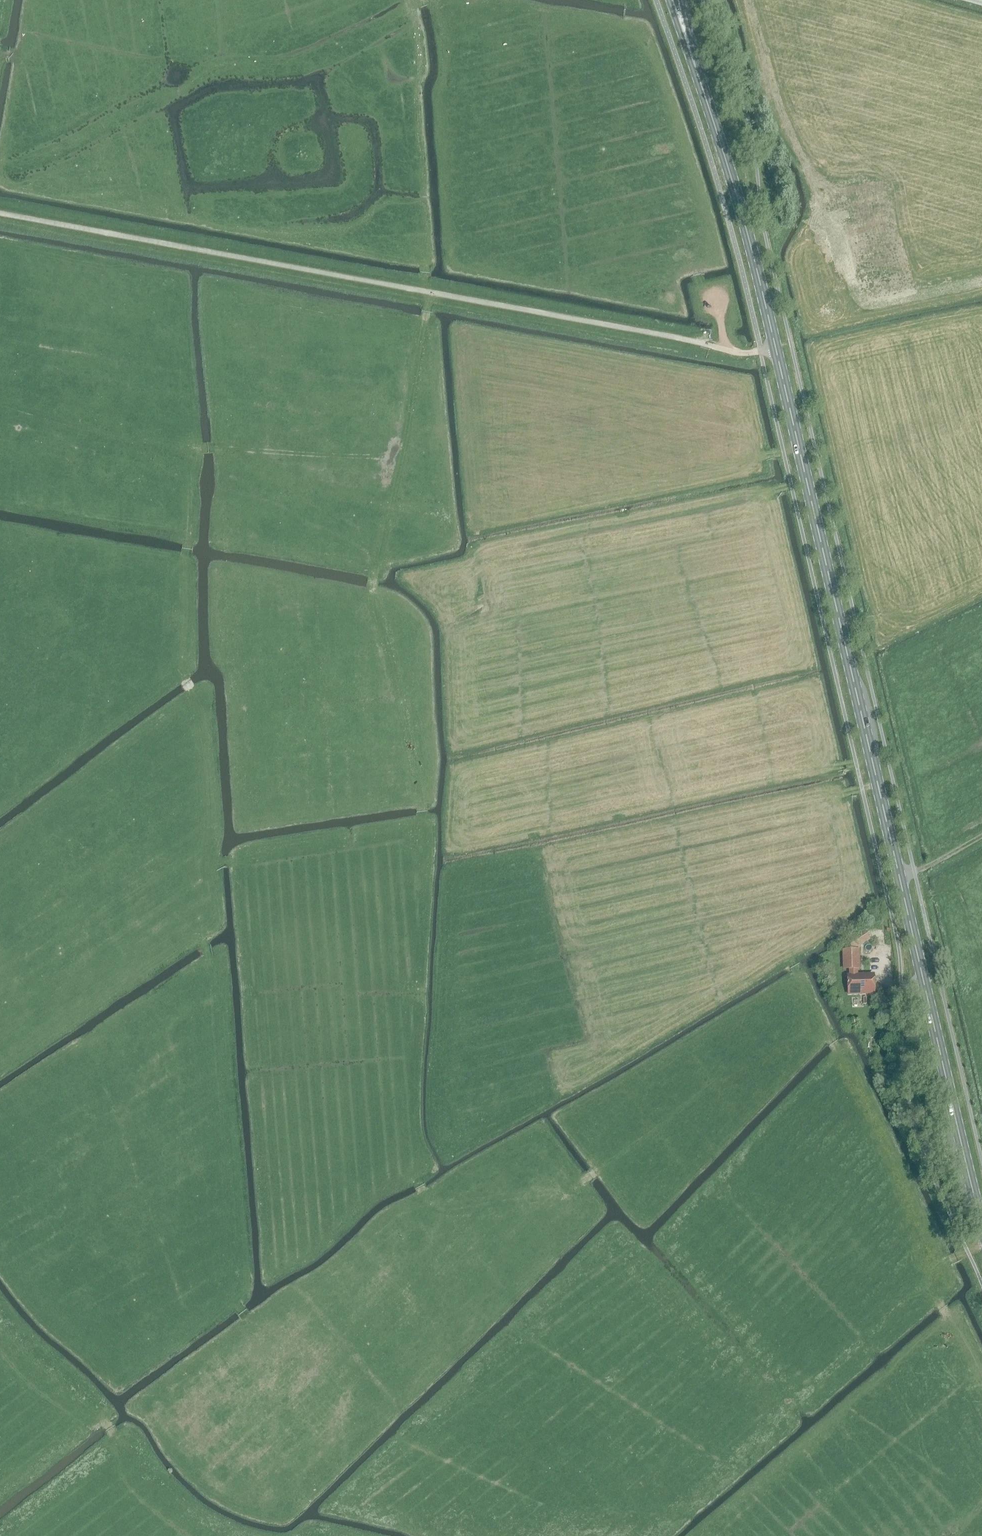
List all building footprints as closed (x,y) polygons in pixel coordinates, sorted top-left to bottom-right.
[(852,950),(859,949),(871,942),(865,932),(848,943),(852,950)] [(859,976),(856,977),(856,970),(858,969),(858,951),(847,952),(847,970),(850,970),(850,977),(847,977),(848,995),(873,994),(873,976),(865,976),(863,978),(860,978),(859,976)]
